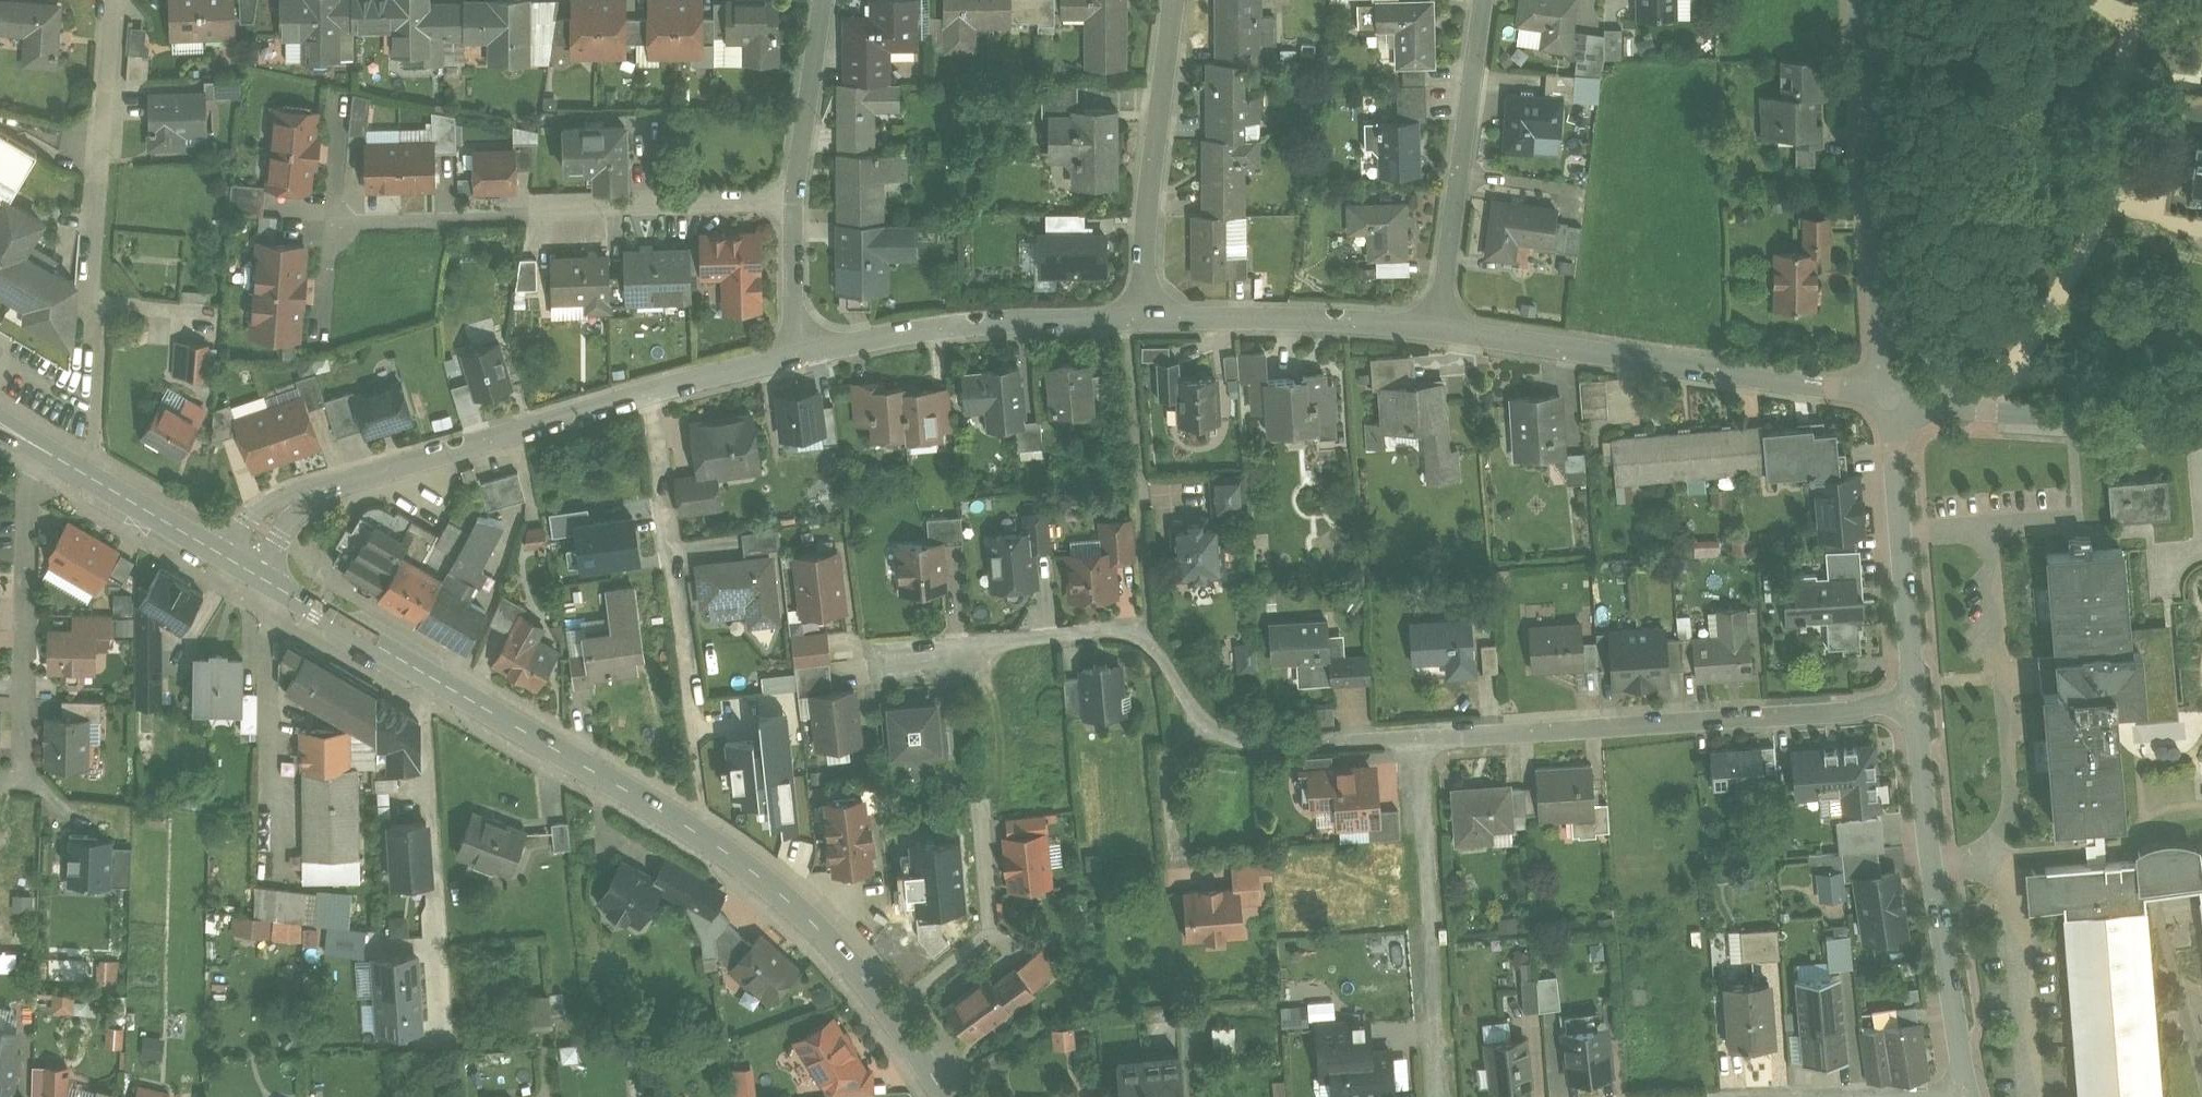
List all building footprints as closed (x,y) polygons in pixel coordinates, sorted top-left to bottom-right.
[(172,38),(203,36),(202,0),(170,0),(172,38)] [(203,36),(235,35),(233,0),(202,0),(203,36)] [(241,24),(254,23),(258,0),(240,0),(241,24)] [(281,38),(305,38),(305,62),(338,62),(338,27),(338,0),(281,0),(281,38)] [(338,27),(353,26),(353,0),(338,0),(338,27)] [(353,26),(395,26),(395,30),(403,30),(403,56),(426,56),(427,40),(445,40),(444,7),(427,7),(427,0),(353,0),(353,26)] [(874,20),(847,20),(847,85),(887,85),(887,43),(914,43),(914,0),(874,0),(874,20)] [(945,52),(974,52),(974,20),(987,20),(986,25),(1011,26),(1010,0),(945,0),(945,52)] [(1011,23),(1039,23),(1039,24),(1039,0),(1010,0),(1011,23)] [(1039,24),(1039,23),(1039,27),(1055,27),(1055,18),(1061,18),(1061,0),(1039,0),(1039,24)] [(1061,18),(1063,18),(1063,12),(1088,12),(1088,71),(1125,71),(1125,11),(1122,11),(1122,0),(1061,0),(1061,18)] [(1218,63),(1245,63),(1260,63),(1259,0),(1217,0),(1218,63)] [(1519,25),(1546,28),(1544,48),(1568,51),(1571,32),(1576,0),(1523,0),(1519,25)] [(1640,19),(1675,19),(1675,0),(1640,0),(1640,19)] [(508,5),(464,5),(465,39),(465,41),(498,41),(498,67),(528,67),(528,60),(528,2),(528,1),(508,2),(508,5)] [(599,1),(574,1),(574,21),(574,46),(574,58),(599,58),(599,1)] [(624,1),(599,1),(599,58),(625,58),(625,46),(625,21),(624,1)] [(676,1),(650,1),(650,21),(650,46),(650,58),(676,58),(676,1)] [(701,1),(676,1),(676,58),(701,58),(701,46),(701,20),(701,1)] [(0,2),(0,31),(6,32),(6,27),(28,29),(27,34),(29,34),(27,64),(54,67),(54,60),(57,60),(57,55),(55,55),(55,47),(57,48),(60,28),(57,28),(59,8),(0,2)] [(559,2),(528,2),(528,60),(550,61),(556,21),(559,2)] [(1432,65),(1430,2),(1376,4),(1376,29),(1397,29),(1398,66),(1432,65)] [(777,3),(727,3),(727,5),(727,40),(727,42),(753,42),(753,65),(777,65),(777,3)] [(727,5),(714,5),(714,20),(714,47),(715,47),(715,40),(727,40),(727,5)] [(464,7),(444,7),(445,40),(465,39),(464,7)] [(714,20),(701,20),(701,46),(714,47),(714,20)] [(556,21),(552,46),(574,46),(574,21),(556,21)] [(637,21),(625,21),(625,46),(638,46),(637,21)] [(650,21),(637,21),(638,46),(650,46),(650,21)] [(1623,32),(1606,31),(1605,37),(1604,62),(1621,63),(1623,32)] [(1588,34),(1571,32),(1568,51),(1567,60),(1584,63),(1588,34)] [(1583,73),(1603,76),(1604,62),(1605,37),(1588,34),(1584,63),(1583,73)] [(144,55),(129,54),(127,84),(142,84),(144,55)] [(1823,60),(1781,61),(1781,98),(1762,98),(1762,139),(1797,139),(1797,133),(1811,132),(1811,126),(1816,126),(1816,102),(1822,102),(1825,101),(1827,99),(1828,96),(1828,94),(1827,91),(1826,89),(1823,87),(1823,60)] [(1218,63),(1208,63),(1208,122),(1245,122),(1258,122),(1258,98),(1245,98),(1245,63),(1218,63)] [(1575,77),(1547,75),(1546,99),(1562,100),(1562,101),(1574,101),(1575,77)] [(155,82),(155,90),(182,89),(182,80),(155,82)] [(245,81),(204,82),(205,95),(206,95),(206,100),(242,98),(245,81)] [(1078,84),(1049,84),(1049,97),(1042,97),(1042,118),(1049,118),(1049,116),(1072,116),(1072,111),(1078,111),(1078,84)] [(847,85),(838,85),(837,86),(838,86),(839,153),(838,153),(838,154),(839,154),(874,154),(874,105),(887,105),(887,111),(898,111),(899,112),(900,112),(900,85),(887,85),(847,85)] [(1425,86),(1396,87),(1397,123),(1410,123),(1416,122),(1426,122),(1425,86)] [(2185,90),(2183,103),(2184,103),(2180,126),(2201,129),(2201,93),(2185,90)] [(371,98),(353,94),(349,135),(367,135),(371,98)] [(205,95),(149,97),(151,149),(175,148),(175,135),(207,134),(206,100),(206,95),(205,95)] [(1546,99),(1509,97),(1506,151),(1531,152),(1532,133),(1559,135),(1562,101),(1562,100),(1546,99)] [(317,113),(276,109),(268,189),(309,193),(312,168),(317,168),(320,140),(315,139),(317,113)] [(1078,111),(1072,111),(1072,116),(1049,116),(1049,118),(1049,154),(1070,154),(1074,155),(1078,157),(1078,160),(1076,160),(1076,165),(1078,165),(1079,165),(1079,188),(1118,187),(1118,111),(1078,111)] [(456,117),(432,113),(433,144),(433,145),(434,144),(434,154),(457,154),(456,117)] [(1245,122),(1210,122),(1210,139),(1245,139),(1245,122)] [(1410,123),(1397,123),(1366,124),(1367,150),(1373,150),(1381,159),(1381,176),(1418,174),(1416,122),(1410,123)] [(1816,126),(1811,126),(1811,132),(1797,133),(1797,139),(1797,148),(1824,147),(1824,126),(1816,126)] [(625,128),(563,130),(564,171),(587,171),(587,164),(602,164),(603,188),(595,188),(596,190),(626,189),(625,128)] [(29,254),(48,222),(11,200),(39,155),(0,132),(0,286),(1,286),(0,288),(0,329),(71,371),(81,285),(29,254)] [(2201,139),(2201,138),(2195,138),(2191,166),(2189,165),(2185,193),(2201,195),(2201,139)] [(1210,139),(1205,140),(1205,202),(1242,202),(1242,163),(1257,163),(1257,139),(1245,139),(1210,139)] [(433,144),(400,145),(401,190),(435,189),(434,154),(434,144),(433,145),(433,144)] [(538,144),(514,145),(514,153),(515,153),(516,172),(534,171),(538,144)] [(400,145),(366,146),(367,191),(401,190),(400,145)] [(514,153),(474,154),(475,193),(516,192),(516,172),(515,153),(514,153)] [(874,154),(839,154),(839,156),(843,156),(843,178),(839,178),(839,224),(879,224),(879,179),(905,179),(905,154),(874,154)] [(265,187),(232,185),(229,215),(263,218),(265,187)] [(1242,202),(1205,202),(1205,216),(1232,216),(1242,216),(1242,202)] [(1557,212),(1495,204),(1489,257),(1515,260),(1517,241),(1553,245),(1557,212)] [(1405,258),(1404,206),(1350,207),(1350,232),(1370,232),(1371,259),(1405,258)] [(1085,215),(1046,215),(1046,236),(1093,236),(1093,227),(1085,227),(1085,215)] [(1205,216),(1194,216),(1194,239),(1195,239),(1195,276),(1194,276),(1194,277),(1232,277),(1232,253),(1232,216),(1205,216)] [(879,224),(839,224),(839,226),(844,226),(844,253),(839,252),(840,292),(885,292),(885,250),(916,250),(916,224),(879,224)] [(1582,227),(1568,226),(1565,253),(1579,255),(1582,227)] [(1830,234),(1803,234),(1803,253),(1817,253),(1817,255),(1830,255),(1830,234)] [(758,236),(702,237),(702,248),(703,274),(703,276),(723,276),(723,273),(732,272),(733,299),(758,298),(757,275),(759,275),(758,236)] [(1046,236),(1040,236),(1040,269),(1057,269),(1057,277),(1093,277),(1093,269),(1106,269),(1106,236),(1093,236),(1046,236)] [(305,247),(260,244),(257,291),(305,294),(306,282),(302,282),(305,247)] [(703,274),(702,248),(690,249),(690,251),(690,275),(703,274)] [(690,251),(625,253),(625,275),(626,303),(691,301),(690,275),(690,251)] [(1247,253),(1232,253),(1232,277),(1247,277),(1247,253)] [(1803,253),(1774,253),(1774,311),(1817,311),(1817,255),(1817,253),(1803,253)] [(608,258),(551,260),(553,302),(585,301),(586,313),(610,312),(610,304),(609,276),(608,258)] [(537,260),(520,261),(516,292),(538,291),(537,260)] [(625,275),(609,276),(610,304),(626,303),(625,275)] [(305,294),(257,291),(253,338),(298,341),(300,307),(304,307),(305,294)] [(212,294),(183,292),(181,308),(211,310),(212,294)] [(206,347),(176,344),(174,377),(203,380),(206,347)] [(498,345),(462,356),(474,398),(511,387),(498,345)] [(1169,347),(1143,348),(1143,361),(1169,360),(1169,347)] [(1265,353),(1237,355),(1239,379),(1240,384),(1252,383),(1267,381),(1265,353)] [(1237,355),(1224,357),(1226,380),(1239,379),(1237,355)] [(1405,356),(1371,358),(1373,390),(1380,390),(1379,388),(1407,386),(1405,356)] [(1178,362),(1157,363),(1159,400),(1180,399),(1179,380),(1178,362)] [(1088,363),(1049,366),(1054,422),(1093,419),(1092,410),(1088,363)] [(1018,367),(983,370),(984,373),(962,375),(965,404),(986,402),(989,430),(1017,428),(1023,427),(1023,422),(1018,367)] [(316,375),(296,381),(303,400),(304,399),(308,412),(326,406),(325,401),(316,375)] [(1267,381),(1252,383),(1254,411),(1268,410),(1269,435),(1290,434),(1289,427),(1318,425),(1317,419),(1335,418),(1336,439),(1338,439),(1334,385),(1325,386),(1325,375),(1303,376),(1303,379),(1267,381)] [(1216,378),(1179,380),(1180,399),(1180,408),(1188,407),(1189,424),(1218,422),(1216,378)] [(1606,381),(1580,383),(1583,421),(1609,419),(1606,381)] [(1382,425),(1367,426),(1369,450),(1386,449),(1384,428),(1424,425),(1427,471),(1433,471),(1435,483),(1460,481),(1457,451),(1449,452),(1444,383),(1407,386),(1379,388),(1380,390),(1382,425)] [(356,398),(355,398),(365,430),(367,436),(412,421),(400,384),(356,398)] [(869,386),(855,387),(854,384),(853,384),(857,426),(872,425),(869,394),(870,394),(869,386)] [(821,389),(773,395),(778,439),(823,434),(826,433),(823,408),(821,389)] [(870,394),(869,394),(872,425),(873,441),(874,441),(874,437),(905,434),(902,395),(903,395),(902,389),(886,390),(886,392),(870,394)] [(903,395),(902,395),(905,434),(906,443),(907,443),(906,438),(938,436),(938,440),(939,440),(938,432),(935,393),(935,390),(918,392),(919,394),(903,395)] [(950,391),(935,393),(938,432),(954,430),(950,391)] [(354,392),(325,401),(326,406),(337,439),(365,430),(355,398),(356,398),(354,392)] [(1561,397),(1512,400),(1514,422),(1520,421),(1523,459),(1565,456),(1561,397)] [(303,400),(270,411),(286,459),(320,447),(308,412),(304,399),(303,400)] [(179,414),(161,404),(142,437),(179,459),(202,420),(193,415),(196,408),(186,402),(179,414)] [(231,405),(214,412),(212,445),(240,435),(235,423),(237,422),(231,405)] [(826,433),(823,434),(824,444),(838,443),(834,407),(823,408),(826,433)] [(237,422),(235,423),(240,435),(252,471),(286,459),(270,411),(237,422)] [(752,416),(692,425),(700,477),(700,479),(707,478),(759,470),(752,416)] [(1040,420),(1023,422),(1023,427),(1017,428),(1019,451),(1043,448),(1040,420)] [(1764,428),(1613,440),(1617,486),(1766,473),(1762,434),(1764,434),(1764,428)] [(1836,433),(1813,436),(1813,429),(1764,434),(1762,434),(1766,473),(1766,479),(1809,475),(1809,482),(1825,480),(1827,493),(1821,493),(1819,497),(1822,538),(1853,535),(1862,534),(1858,490),(1850,491),(1846,455),(1838,456),(1836,433)] [(1585,454),(1569,455),(1571,486),(1587,485),(1585,454)] [(474,468),(462,472),(467,489),(479,486),(474,468)] [(518,473),(480,485),(485,501),(486,512),(526,500),(518,473)] [(1242,476),(1212,478),(1214,513),(1244,511),(1242,476)] [(700,477),(676,481),(680,512),(711,508),(707,478),(700,479),(700,477)] [(2168,480),(2108,485),(2112,524),(2171,519),(2168,480)] [(441,537),(437,545),(456,556),(465,539),(478,515),(482,508),(463,498),(441,537)] [(366,511),(361,515),(352,531),(347,527),(336,545),(342,549),(333,563),(361,579),(357,587),(358,590),(368,596),(369,597),(371,596),(372,595),(373,594),(419,621),(419,620),(439,585),(456,556),(437,545),(441,537),(398,512),(397,512),(395,513),(394,515),(384,509),(378,508),(372,508),(366,511)] [(588,510),(550,515),(553,537),(578,534),(577,525),(590,523),(588,510)] [(1048,514),(1023,517),(1024,534),(1025,551),(1033,550),(1051,549),(1048,514)] [(456,556),(439,585),(468,602),(484,573),(477,569),(502,522),(478,515),(465,539),(456,556)] [(961,516),(927,519),(929,544),(941,543),(942,545),(963,543),(961,516)] [(590,523),(577,525),(578,534),(583,568),(639,560),(633,517),(590,523)] [(1205,518),(1185,520),(1185,525),(1172,526),(1176,579),(1190,578),(1191,582),(1211,581),(1210,576),(1224,575),(1220,523),(1205,524),(1205,518)] [(1130,520),(1101,523),(1103,553),(1111,552),(1112,561),(1133,559),(1130,520)] [(117,555),(68,526),(52,555),(51,567),(95,592),(117,555)] [(544,528),(528,530),(525,547),(541,545),(543,551),(547,551),(544,528)] [(779,528),(742,534),(745,553),(781,549),(779,528)] [(1024,534),(996,536),(997,549),(991,550),(992,568),(999,568),(1000,587),(1005,587),(1006,597),(1014,603),(1020,602),(1026,595),(1026,585),(1036,584),(1033,550),(1025,551),(1024,534)] [(1853,535),(1822,538),(1823,552),(1826,552),(1854,551),(1853,535)] [(929,544),(898,547),(901,593),(914,591),(914,596),(918,599),(930,598),(933,595),(932,590),(945,589),(942,545),(941,543),(929,544)] [(2122,549),(2047,556),(2047,558),(2048,557),(2057,655),(2056,655),(2059,690),(2044,691),(2044,693),(2045,693),(2055,822),(2054,822),(2054,824),(2123,818),(2123,817),(2122,817),(2116,737),(2117,737),(2114,706),(2137,704),(2138,716),(2140,716),(2140,715),(2182,713),(2175,623),(2133,625),(2134,645),(2129,645),(2127,614),(2126,614),(2121,551),(2122,551),(2122,549)] [(1854,551),(1826,552),(1827,578),(1856,576),(1854,551)] [(1103,553),(1069,556),(1073,600),(1078,599),(1080,602),(1087,601),(1089,598),(1114,596),(1112,561),(1111,552),(1103,553)] [(838,553),(795,557),(802,615),(845,610),(838,553)] [(770,560),(700,567),(704,604),(750,599),(753,623),(776,620),(770,560)] [(175,579),(161,571),(138,609),(154,619),(182,635),(204,596),(190,588),(175,579)] [(1827,578),(1816,578),(1816,575),(1796,577),(1796,587),(1794,587),(1795,602),(1784,603),(1786,628),(1827,625),(1829,650),(1843,649),(1844,655),(1862,654),(1860,629),(1863,629),(1861,600),(1851,601),(1850,591),(1856,590),(1856,576),(1827,578)] [(468,602),(439,585),(419,620),(467,648),(486,611),(468,602)] [(633,588),(608,591),(614,633),(586,637),(586,636),(585,636),(587,656),(590,678),(591,678),(609,675),(609,678),(612,677),(611,669),(635,666),(633,656),(642,654),(633,588)] [(116,613),(133,615),(135,598),(118,596),(116,613)] [(503,596),(491,624),(511,635),(512,634),(514,635),(523,617),(527,609),(503,596)] [(154,619),(138,609),(139,709),(169,709),(169,683),(160,683),(161,632),(154,629),(154,619)] [(1744,610),(1721,612),(1723,638),(1695,641),(1694,641),(1696,671),(1697,681),(1753,677),(1749,636),(1746,636),(1744,610)] [(543,628),(523,617),(514,635),(533,646),(543,628)] [(112,619),(95,619),(95,636),(95,637),(112,637),(112,619)] [(1470,620),(1409,624),(1412,663),(1454,660),(1455,676),(1474,675),(1470,620)] [(1327,622),(1271,626),(1274,662),(1306,659),(1307,686),(1332,684),(1327,622)] [(1581,625),(1530,629),(1533,671),(1584,668),(1583,644),(1581,625)] [(1665,630),(1638,632),(1641,686),(1668,684),(1668,673),(1666,641),(1665,630)] [(1638,632),(1610,633),(1613,670),(1614,688),(1641,686),(1638,632)] [(1610,633),(1597,635),(1597,643),(1599,671),(1613,670),(1610,633)] [(514,635),(512,634),(511,635),(495,664),(539,689),(556,658),(533,646),(514,635)] [(826,634),(792,638),(795,667),(829,663),(826,634)] [(95,636),(51,635),(50,671),(94,672),(95,637),(95,636)] [(1694,639),(1678,640),(1681,672),(1696,671),(1694,641),(1695,641),(1694,639)] [(1678,640),(1666,641),(1668,673),(1681,672),(1678,640)] [(1497,643),(1482,644),(1484,675),(1499,674),(1497,643)] [(1597,643),(1583,644),(1584,668),(1584,672),(1599,671),(1597,643)] [(1257,646),(1239,647),(1241,670),(1258,669),(1257,646)] [(308,660),(291,650),(285,650),(284,687),(377,741),(377,698),(308,660)] [(1369,655),(1343,657),(1345,683),(1371,682),(1369,655)] [(244,657),(195,656),(194,709),(243,710),(244,696),(244,657)] [(587,656),(574,657),(573,657),(577,688),(593,686),(591,678),(590,678),(587,656)] [(829,663),(795,667),(799,699),(812,697),(812,696),(833,694),(829,663)] [(1119,668),(1083,671),(1083,678),(1087,717),(1123,714),(1123,709),(1131,709),(1130,695),(1122,696),(1119,668)] [(1083,678),(1064,680),(1067,719),(1087,717),(1083,678)] [(833,694),(812,696),(812,697),(818,750),(861,744),(854,691),(833,694)] [(243,733),(257,733),(257,696),(244,696),(243,710),(243,733)] [(419,723),(377,698),(377,741),(377,749),(390,748),(390,768),(420,768),(419,723)] [(940,699),(884,704),(889,761),(945,756),(940,699)] [(102,703),(62,703),(62,721),(87,722),(87,723),(101,723),(102,703)] [(1333,708),(1309,710),(1310,728),(1335,726),(1333,708)] [(152,714),(138,714),(139,755),(153,755),(152,714)] [(760,717),(763,744),(790,741),(788,715),(760,717)] [(62,721),(49,721),(48,768),(86,768),(86,763),(88,761),(88,747),(86,745),(87,723),(87,722),(62,721)] [(348,731),(302,732),(304,883),(360,882),(359,769),(348,769),(348,731)] [(763,744),(763,748),(755,749),(754,740),(726,743),(731,796),(742,795),(742,803),(757,801),(757,804),(769,803),(771,822),(782,821),(783,832),(800,830),(790,741),(763,744)] [(1762,748),(1711,753),(1714,791),(1765,786),(1762,748)] [(1872,748),(1793,755),(1797,797),(1843,793),(1845,811),(1877,808),(1872,748)] [(1356,764),(1390,763),(1390,753),(1356,754),(1356,764)] [(1592,767),(1556,769),(1556,768),(1536,770),(1537,789),(1539,815),(1539,823),(1557,822),(1556,809),(1571,808),(1573,837),(1579,836),(1579,838),(1597,837),(1596,833),(1595,805),(1592,767)] [(1368,768),(1301,773),(1302,787),(1314,793),(1315,808),(1337,806),(1339,828),(1369,826),(1380,825),(1379,812),(1376,775),(1368,768)] [(1509,789),(1454,792),(1457,843),(1481,842),(1481,831),(1512,830),(1511,817),(1509,791),(1509,789)] [(1537,789),(1524,790),(1526,816),(1539,815),(1537,789)] [(1524,790),(1509,791),(1511,817),(1526,816),(1524,790)] [(863,798),(827,802),(828,813),(825,814),(831,860),(834,860),(835,871),(871,867),(869,852),(872,852),(871,839),(872,839),(870,825),(869,825),(868,812),(864,812),(863,798)] [(1608,804),(1595,805),(1596,833),(1610,832),(1608,804)] [(1398,810),(1379,812),(1380,825),(1369,826),(1370,840),(1400,838),(1398,810)] [(527,837),(475,817),(459,857),(511,878),(527,837)] [(1047,831),(1046,817),(1007,821),(1009,836),(1047,831)] [(1879,820),(1851,823),(1853,853),(1878,851),(1882,851),(1879,820)] [(427,824),(391,827),(395,885),(431,883),(427,824)] [(567,827),(553,828),(556,855),(571,854),(567,827)] [(2108,833),(2089,833),(2090,863),(2109,862),(2108,833)] [(1044,834),(1007,839),(1009,854),(1006,854),(1008,873),(1011,873),(1012,888),(1050,884),(1044,834)] [(113,841),(88,840),(88,837),(70,837),(68,879),(85,879),(84,887),(112,888),(113,849),(113,841)] [(917,912),(966,907),(960,839),(911,843),(913,869),(905,870),(907,892),(915,891),(917,912)] [(2045,868),(2045,870),(2046,869),(2048,887),(2040,888),(2041,901),(2049,900),(2049,906),(2063,904),(2073,1022),(2083,1021),(2085,1043),(2074,1044),(2079,1096),(2161,1096),(2145,894),(2198,887),(2201,913),(2201,855),(2197,855),(2196,847),(2190,845),(2180,843),(2171,843),(2162,844),(2153,846),(2144,849),(2139,852),(2139,860),(2045,868)] [(130,888),(131,850),(113,849),(112,888),(130,888)] [(1878,851),(1855,853),(1859,876),(1853,876),(1853,881),(1859,880),(1882,876),(1878,851)] [(1853,853),(1843,854),(1846,882),(1853,881),(1853,876),(1859,876),(1855,853),(1853,853)] [(701,880),(668,861),(655,882),(662,887),(660,891),(686,906),(701,880)] [(1271,861),(1232,864),(1234,888),(1240,887),(1241,904),(1261,902),(1259,879),(1273,878),(1271,861)] [(622,864),(600,901),(612,908),(610,912),(626,921),(628,918),(640,925),(660,891),(662,887),(655,882),(622,864)] [(1842,872),(1819,875),(1820,886),(1826,885),(1827,900),(1844,898),(1842,872)] [(1882,876),(1859,880),(1868,939),(1904,933),(1895,874),(1882,876)] [(721,891),(701,880),(686,906),(701,939),(704,958),(717,957),(714,938),(727,924),(728,925),(731,922),(712,906),(721,891)] [(1222,887),(1201,889),(1202,890),(1184,892),(1188,940),(1205,938),(1205,940),(1226,938),(1226,937),(1244,935),(1241,904),(1240,887),(1234,888),(1222,889),(1222,887)] [(303,924),(306,893),(257,889),(254,919),(271,921),(303,924)] [(354,896),(319,893),(316,925),(329,926),(351,928),(354,896)] [(254,919),(248,918),(246,935),(270,938),(271,921),(254,919)] [(942,918),(919,918),(919,938),(936,957),(951,944),(942,934),(942,918)] [(728,925),(727,924),(714,938),(717,957),(718,965),(724,965),(731,971),(753,946),(728,925)] [(326,956),(363,959),(365,929),(351,928),(329,926),(326,956)] [(1778,929),(1748,931),(1751,961),(1780,959),(1778,929)] [(1850,935),(1826,937),(1829,970),(1853,968),(1850,935)] [(797,972),(760,938),(753,946),(731,971),(747,986),(753,985),(771,1001),(797,972)] [(1017,968),(1035,991),(1061,971),(1044,948),(1017,968)] [(416,957),(375,960),(377,997),(419,995),(416,957)] [(117,963),(99,963),(98,993),(116,994),(117,963)] [(988,978),(946,1009),(969,1039),(1035,991),(1017,968),(994,985),(988,978)] [(1840,975),(1796,980),(1803,1064),(1848,1060),(1840,975)] [(1557,976),(1537,978),(1539,1010),(1560,1009),(1557,976)] [(1537,978),(1521,979),(1524,1012),(1539,1010),(1537,978)] [(1769,983),(1726,986),(1731,1047),(1774,1043),(1769,983)] [(419,995),(377,997),(380,1035),(421,1032),(419,995)] [(75,996),(53,996),(52,1015),(75,1016),(75,996)] [(550,996),(530,998),(532,1030),(552,1029),(550,996)] [(1284,1005),(1284,1025),(1310,1025),(1310,1005),(1284,1005)] [(833,1020),(796,1043),(817,1077),(820,1075),(829,1090),(859,1071),(856,1067),(860,1064),(851,1050),(852,1048),(846,1038),(844,1038),(833,1020)] [(1918,1022),(1883,1028),(1883,1029),(1891,1078),(1891,1081),(1927,1075),(1918,1022)] [(1346,1024),(1318,1026),(1320,1057),(1331,1056),(1331,1055),(1348,1054),(1346,1024)] [(1216,1026),(1216,1051),(1238,1050),(1238,1026),(1216,1026)] [(0,1027),(0,1094),(12,1096),(21,1053),(13,1051),(17,1031),(0,1027)] [(1606,1027),(1563,1032),(1569,1080),(1612,1075),(1606,1027)] [(1073,1028),(1052,1030),(1054,1050),(1075,1048),(1073,1028)] [(126,1029),(108,1029),(107,1050),(125,1051),(126,1029)] [(1883,1029),(1863,1032),(1869,1081),(1891,1078),(1883,1029)] [(1525,1038),(1485,1042),(1488,1065),(1489,1065),(1492,1089),(1531,1085),(1525,1038)] [(1348,1054),(1331,1055),(1331,1056),(1334,1096),(1393,1092),(1391,1051),(1348,1054)] [(1120,1067),(1123,1096),(1185,1096),(1182,1062),(1120,1067)] [(829,1090),(833,1096),(839,1096),(873,1094),(871,1071),(865,1071),(860,1064),(856,1067),(859,1071),(829,1090)] [(46,1067),(32,1066),(31,1096),(45,1096),(46,1067)] [(46,1067),(45,1096),(67,1096),(68,1067),(46,1067)] [(732,1071),(734,1096),(757,1096),(755,1069),(732,1071)] [(626,1086),(628,1096),(645,1096),(644,1084),(626,1086)] [(91,1088),(89,1096),(113,1096),(114,1093),(91,1088)] [(139,1088),(136,1096),(170,1096),(139,1088)]
